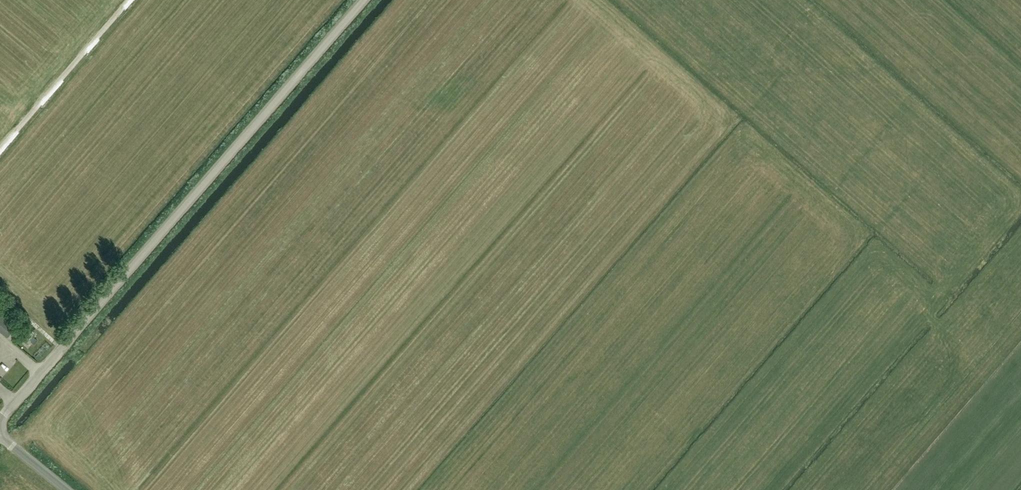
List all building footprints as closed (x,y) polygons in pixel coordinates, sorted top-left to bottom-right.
[(0,308),(0,332),(6,337),(18,324),(0,308)]
